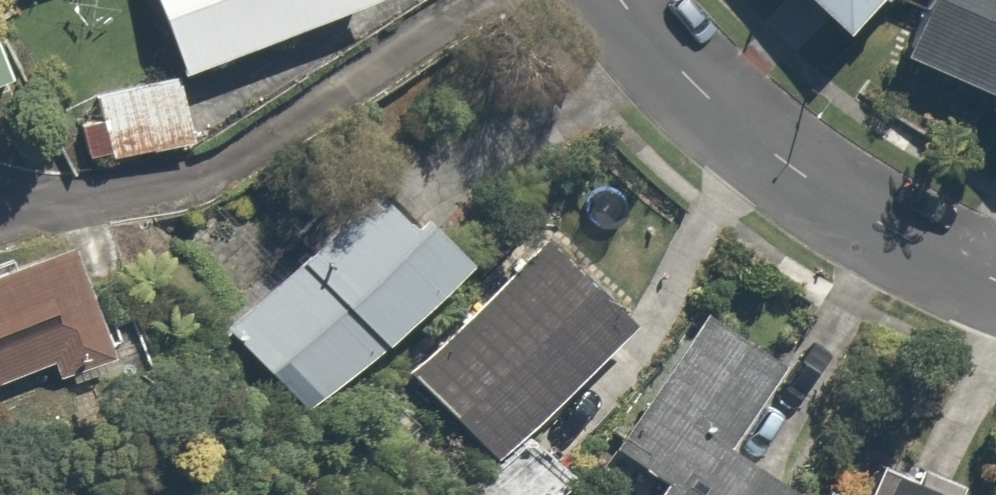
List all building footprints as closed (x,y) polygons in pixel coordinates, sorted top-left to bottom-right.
[(173,66),(325,0),(145,0),(173,66)] [(826,18),(845,0),(809,0),(826,18)] [(875,51),(995,107),(995,0),(898,0),(875,51)] [(185,128),(165,69),(91,93),(111,153),(185,128)] [(317,408),(446,244),(343,164),(215,328),(317,408)] [(0,240),(0,369),(39,352),(54,387),(108,363),(45,221),(0,240)] [(617,300),(538,230),(410,376),(489,445),(617,300)] [(701,309),(602,444),(645,475),(630,494),(763,494),(772,482),(717,442),(775,363),(701,309)] [(819,478),(813,494),(869,494),(819,478)]
